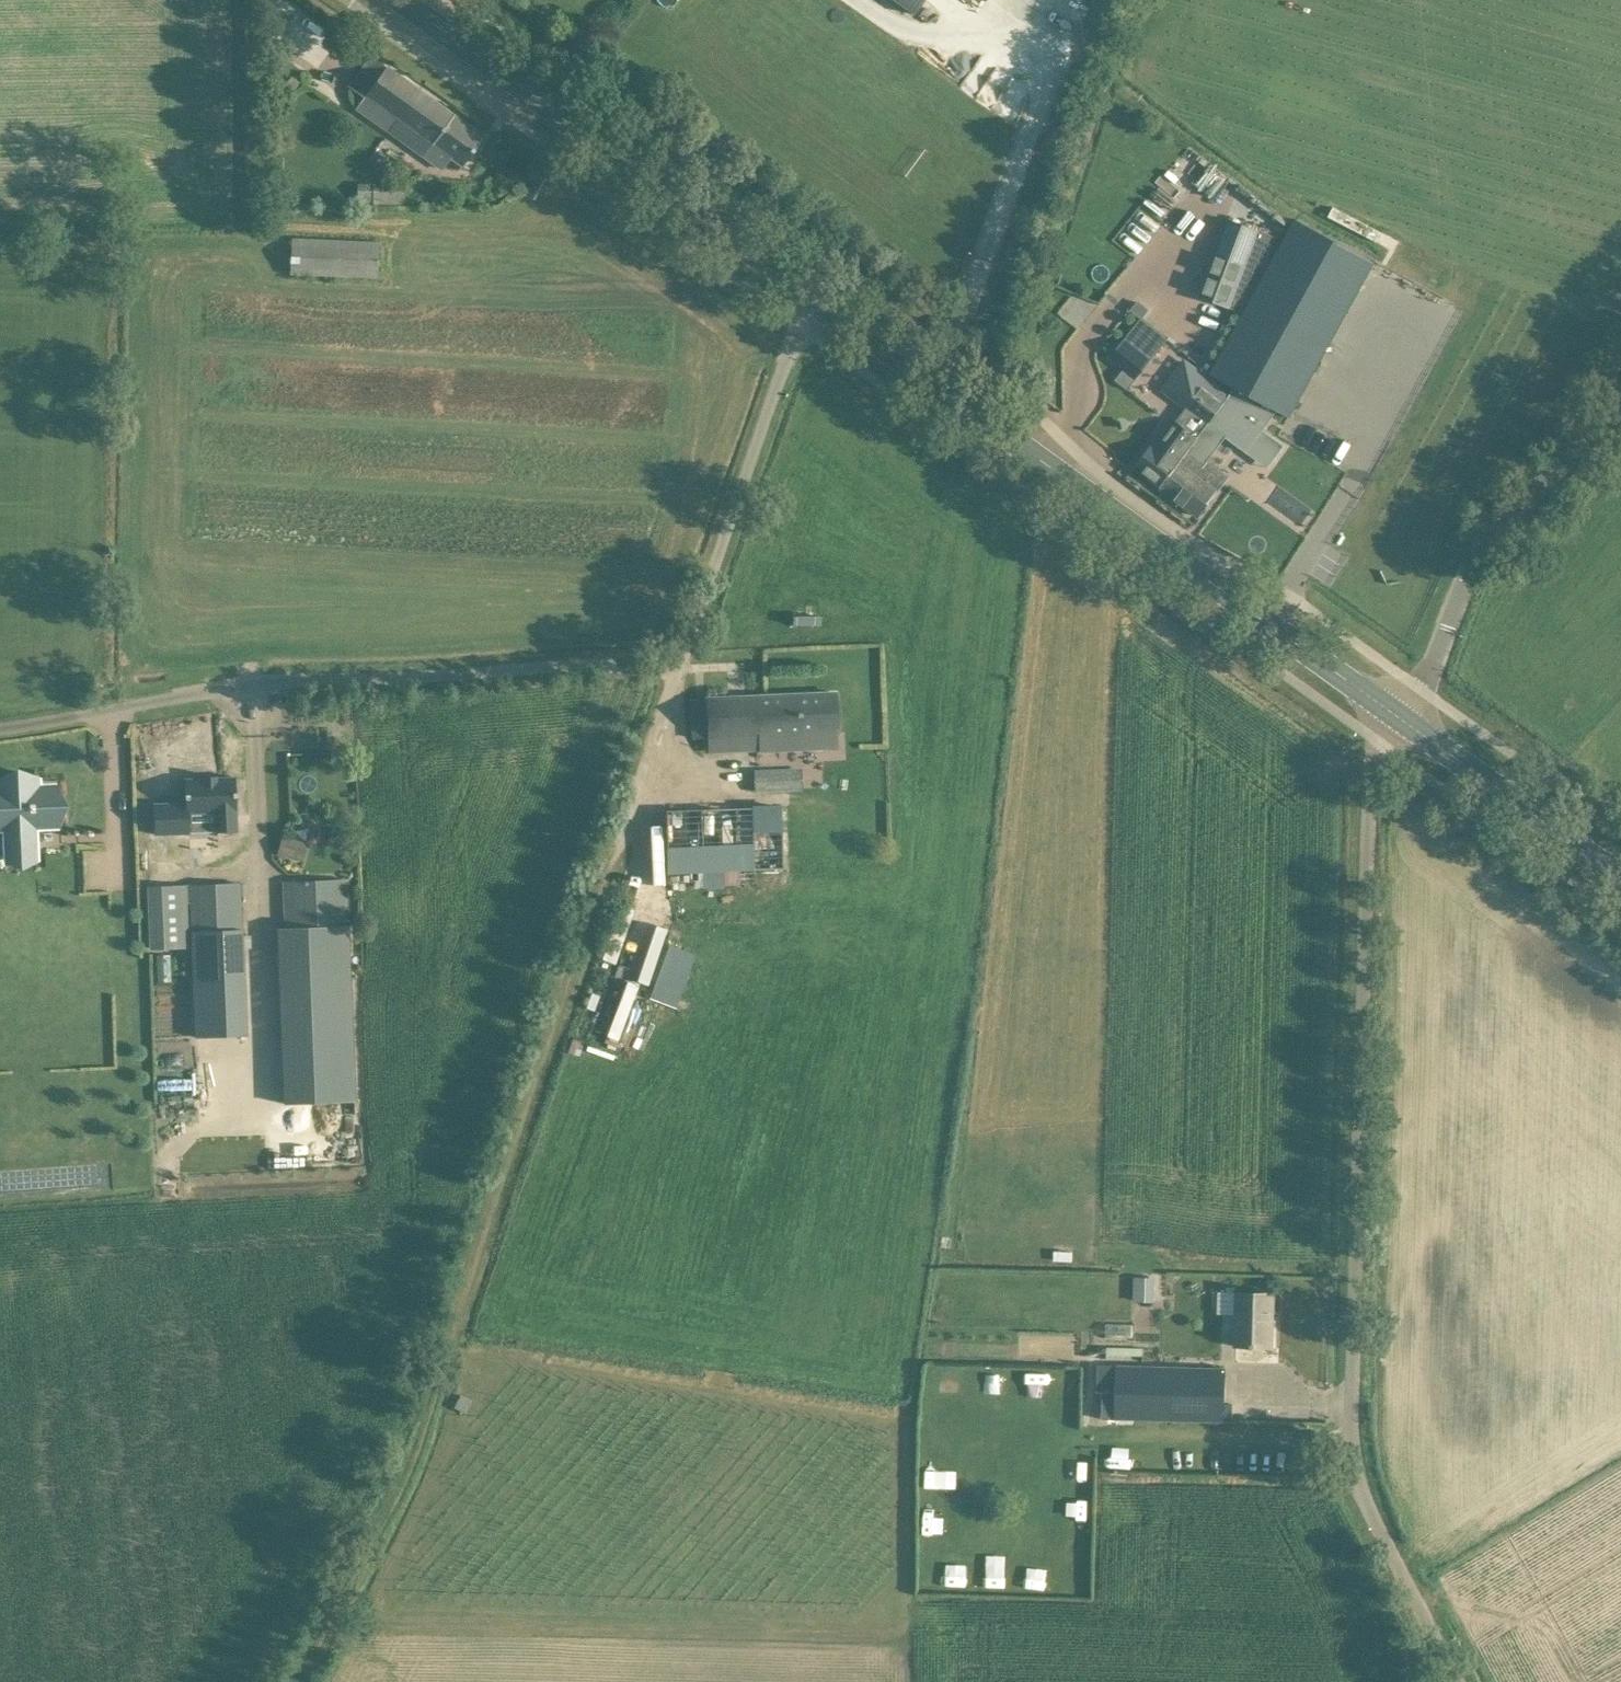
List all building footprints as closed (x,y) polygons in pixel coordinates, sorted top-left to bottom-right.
[(914,14),(924,0),(894,0),(914,14)] [(371,56),(359,74),(350,87),(365,97),(357,108),(430,159),(443,169),(451,158),(462,166),(484,136),(371,56)] [(1201,181),(1199,179),(1213,161),(1191,144),(1143,205),(1167,224),(1201,181)] [(373,204),(405,205),(405,184),(365,183),(365,201),(373,201),(373,204)] [(1227,219),(1198,296),(1241,312),(1281,239),(1227,219)] [(1297,219),(1211,374),(1235,387),(1278,411),(1290,417),(1375,262),(1297,219)] [(290,274),(378,277),(379,242),(291,239),(290,274)] [(1142,318),(1110,358),(1124,369),(1116,379),(1128,389),(1168,339),(1142,318)] [(1204,376),(1182,405),(1186,408),(1208,424),(1229,395),(1204,376)] [(1198,437),(1160,487),(1199,516),(1229,476),(1209,461),(1226,437),(1247,453),(1264,430),(1278,411),(1235,387),(1229,395),(1208,424),(1198,437)] [(1208,424),(1186,408),(1157,446),(1154,444),(1136,469),(1160,487),(1198,437),(1208,424)] [(1241,490),(1258,501),(1272,480),(1256,469),(1241,490)] [(838,732),(837,715),(836,693),(691,699),(693,738),(708,737),(709,751),(759,749),(759,751),(829,748),(829,732),(838,732)] [(802,770),(782,771),(754,772),(755,791),(803,788),(802,770)] [(186,780),(186,802),(155,802),(155,835),(193,835),(193,812),(215,812),(216,831),(236,831),(235,778),(186,780)] [(7,828),(7,846),(38,845),(37,827),(58,827),(57,787),(39,788),(39,781),(0,782),(0,829),(7,828)] [(783,807),(753,808),(687,810),(665,811),(668,889),(690,889),(785,886),(783,807)] [(278,856),(300,863),(306,859),(308,852),(304,845),(283,838),(278,856)] [(346,880),(283,882),(285,934),(278,934),(285,1110),(355,1107),(346,880)] [(193,954),(194,974),(196,1037),(246,1035),(239,884),(190,886),(147,886),(149,949),(189,948),(187,900),(191,900),(193,954)] [(637,927),(617,982),(632,987),(652,932),(637,927)] [(670,946),(650,999),(676,1008),(695,955),(670,946)] [(171,981),(170,955),(157,956),(158,981),(171,981)] [(1135,1299),(1154,1300),(1155,1277),(1136,1277),(1135,1299)] [(1235,1346),(1251,1347),(1273,1347),(1274,1293),(1219,1292),(1218,1313),(1236,1314),(1235,1346)] [(1116,1418),(1202,1421),(1224,1421),(1226,1369),(1204,1368),(1173,1367),(1098,1365),(1098,1391),(1103,1392),(1103,1417),(1116,1418)]
